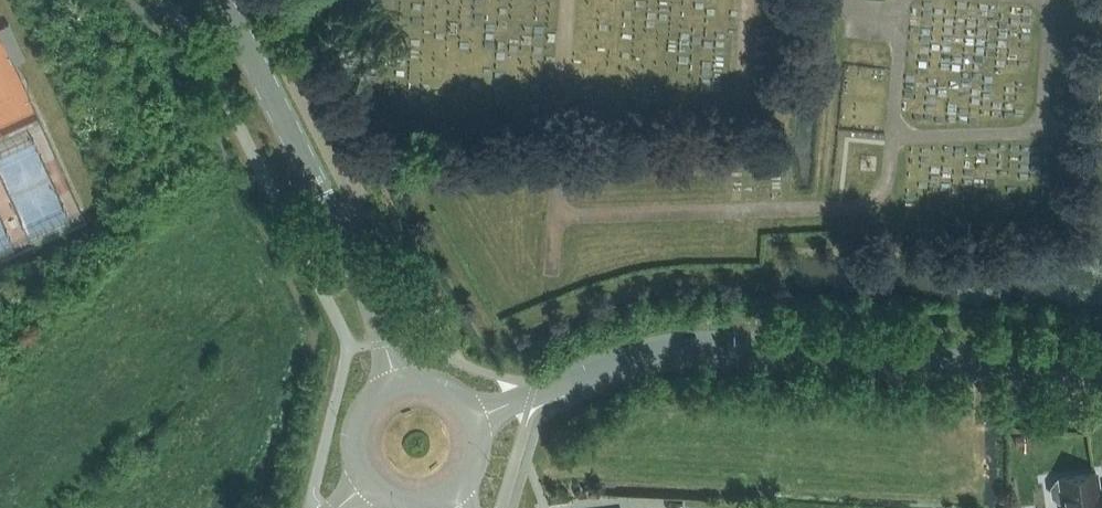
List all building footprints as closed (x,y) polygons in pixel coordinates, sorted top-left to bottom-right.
[(1064,501),(1065,507),(1101,507),(1101,489),(1098,490),(1096,472),(1061,477),(1061,479),(1056,480),(1051,487),(1053,496),(1059,501),(1064,501)]
